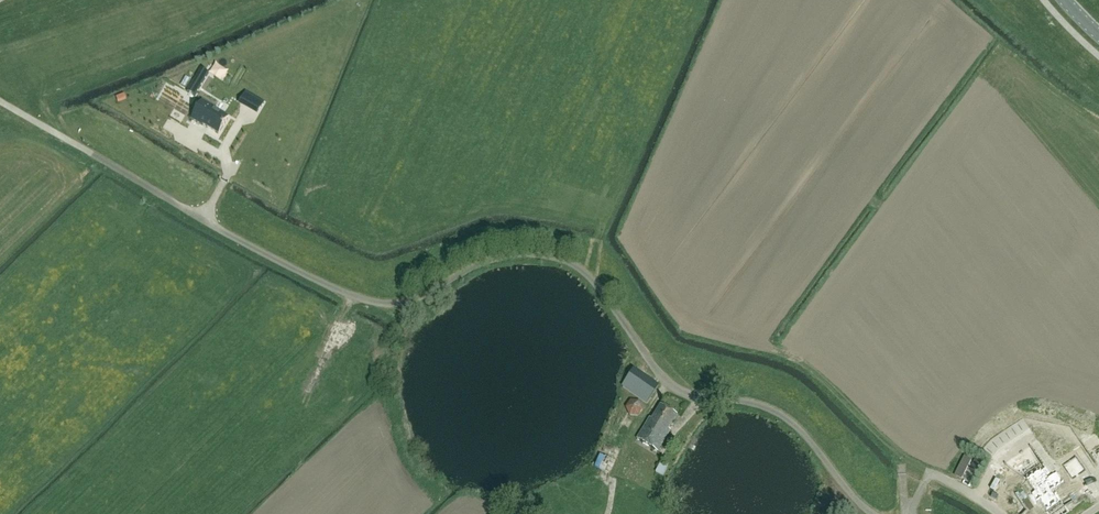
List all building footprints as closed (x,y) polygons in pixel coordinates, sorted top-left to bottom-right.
[(195,97),(209,73),(201,69),(187,93),(195,97)] [(202,126),(203,125),(219,135),(229,118),(213,108),(213,107),(202,101),(191,120),(202,126)] [(658,387),(638,372),(637,371),(632,366),(621,379),(626,384),(623,388),(636,399),(638,396),(646,402),(658,387)] [(630,415),(639,416),(644,408),(640,400),(631,399),(626,407),(630,415)] [(670,431),(668,430),(676,415),(660,406),(652,420),(649,418),(636,439),(657,452),(670,431)] [(962,479),(971,460),(963,457),(954,476),(962,479)] [(977,472),(981,463),(975,460),(971,469),(977,472)] [(656,473),(661,476),(667,466),(661,463),(656,473)]
